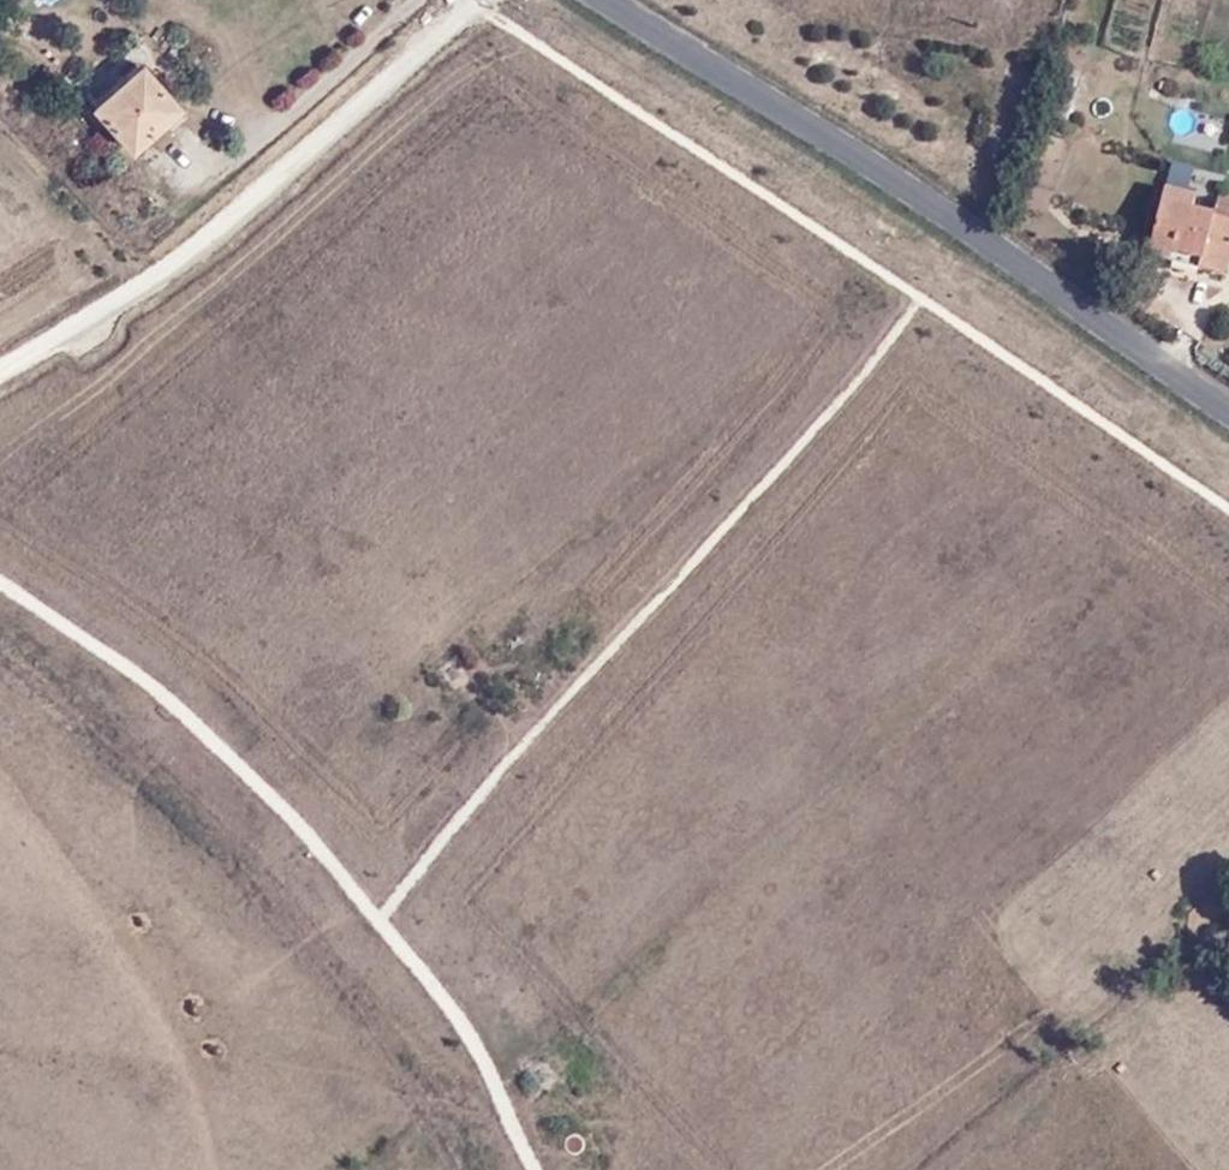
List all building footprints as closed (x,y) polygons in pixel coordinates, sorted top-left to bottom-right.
[(175,106),(139,63),(93,102),(129,145),(175,106)] [(1166,177),(1188,183),(1193,167),(1171,161),(1166,177)] [(1166,182),(1147,251),(1172,258),(1175,248),(1204,257),(1202,266),(1227,273),(1228,266),(1228,195),(1220,192),(1216,208),(1195,202),(1198,191),(1166,182)] [(9,698),(22,686),(11,675),(0,685),(0,689),(9,698)]
